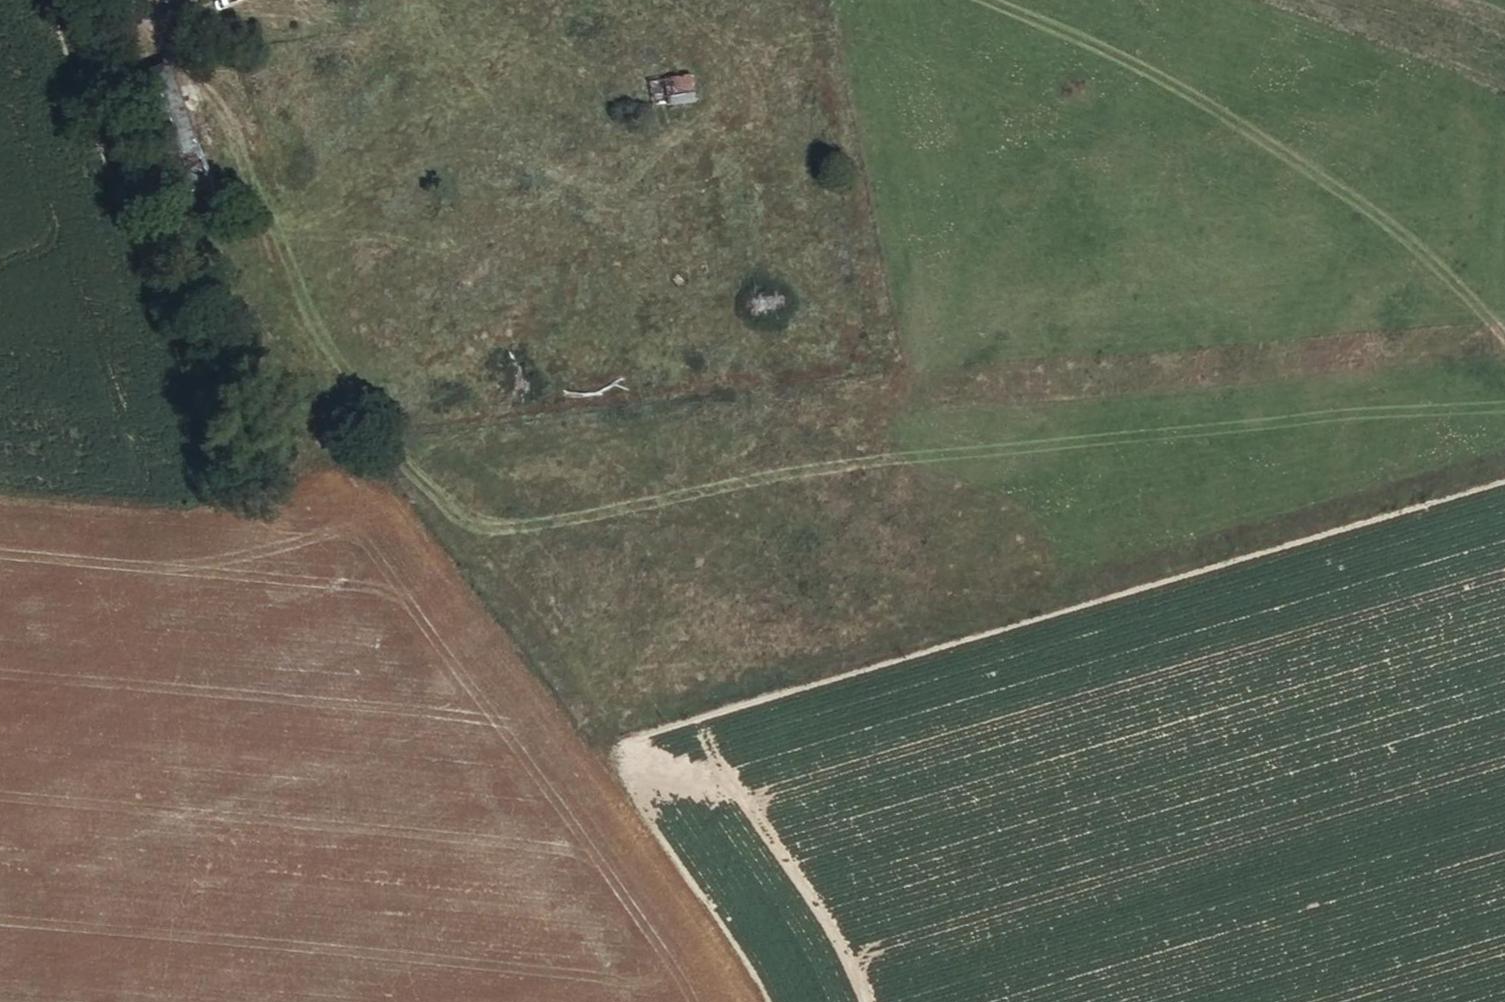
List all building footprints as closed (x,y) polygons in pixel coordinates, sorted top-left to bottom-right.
[(185,119),(165,68),(131,80),(177,202),(211,189),(185,119)] [(646,77),(647,104),(693,102),(692,75),(646,77)]
